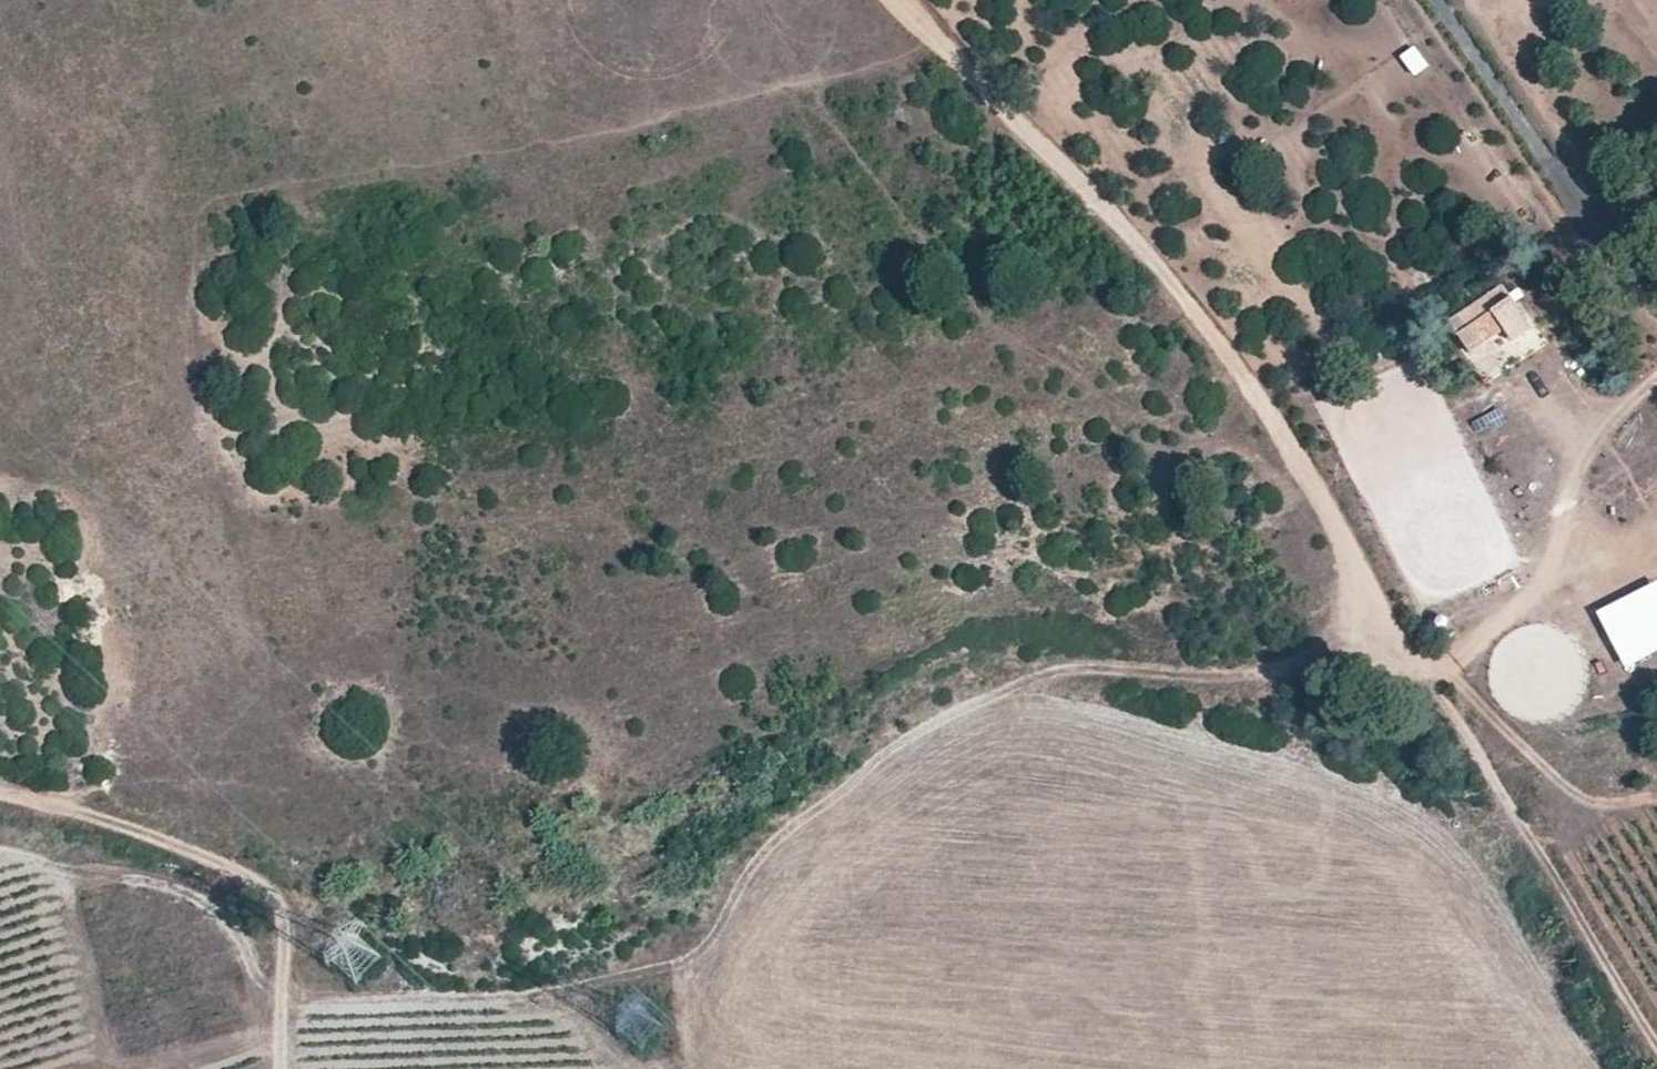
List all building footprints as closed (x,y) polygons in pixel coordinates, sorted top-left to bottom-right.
[(1414,46),(1398,57),(1412,78),(1428,67),(1414,46)] [(1532,329),(1502,285),(1448,322),(1470,354),(1503,331),(1511,343),(1532,329)] [(330,960),(358,982),(379,956),(352,933),(330,960)]
